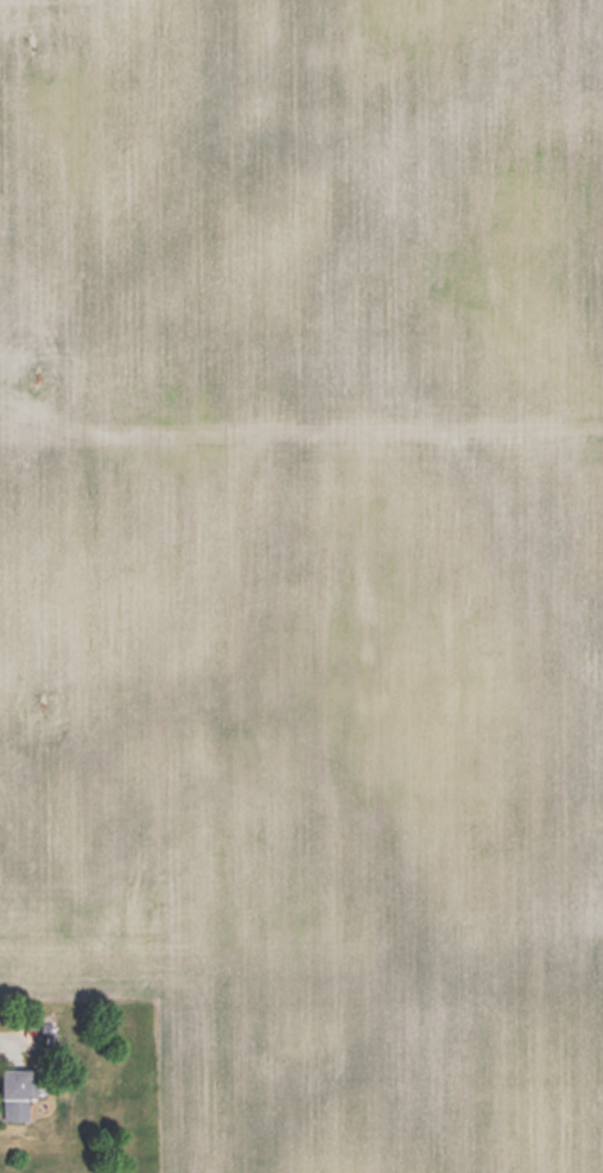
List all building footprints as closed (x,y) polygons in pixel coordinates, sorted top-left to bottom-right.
[(4,1068),(5,1120),(31,1120),(31,1096),(37,1096),(37,1068),(4,1068)]
